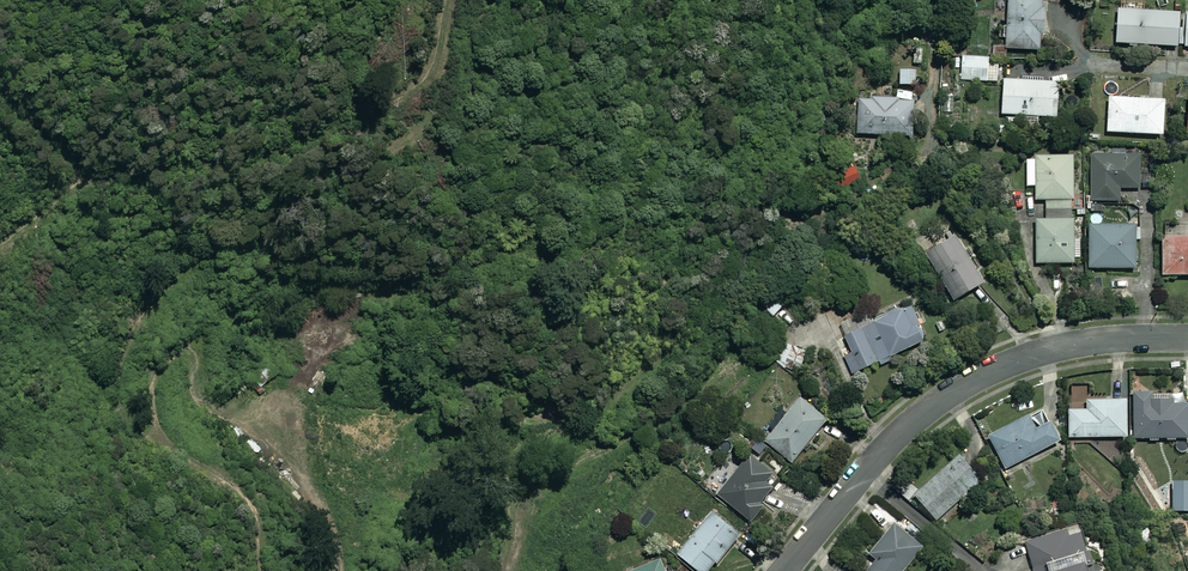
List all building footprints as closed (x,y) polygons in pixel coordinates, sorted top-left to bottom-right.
[(1010,26),(1004,26),(1004,38),(1009,39),(1009,50),(1046,50),(1047,0),(1009,0),(1000,0),(999,0),(999,10),(1010,11),(1010,26)] [(1187,26),(1187,14),(1120,10),(1119,44),(1187,47),(1187,26)] [(991,58),(964,58),(964,81),(1001,82),(1001,65),(991,64),(991,58)] [(918,85),(918,71),(901,71),(902,86),(918,85)] [(1064,84),(1006,80),(1004,115),(1062,118),(1064,84)] [(1168,101),(1110,98),(1108,133),(1166,136),(1168,101)] [(915,136),(916,103),(902,103),(902,100),(859,99),(859,135),(915,136)] [(1142,189),(1142,155),(1093,155),(1093,203),(1122,203),(1122,189),(1142,189)] [(1076,156),(1037,157),(1037,161),(1029,161),(1029,185),(1038,185),(1038,200),(1048,200),(1048,220),(1038,220),(1038,264),(1082,263),(1081,218),(1076,218),(1076,156)] [(1139,226),(1090,226),(1090,269),(1139,269),(1139,226)] [(986,283),(958,237),(927,255),(955,302),(986,283)] [(1164,238),(1164,277),(1187,276),(1187,238),(1164,238)] [(787,306),(777,295),(764,306),(774,317),(787,306)] [(928,343),(913,306),(846,334),(854,354),(846,357),(853,373),(928,343)] [(1136,394),(1136,439),(1187,439),(1187,403),(1183,403),(1183,394),(1136,394)] [(772,424),(778,429),(768,441),(794,463),(830,420),(804,398),(791,413),(785,408),(772,424)] [(1071,411),(1071,438),(1130,438),(1130,400),(1090,400),(1090,411),(1071,411)] [(1050,425),(1044,412),(991,438),(1007,469),(1064,441),(1055,423),(1050,425)] [(778,475),(754,454),(718,492),(751,524),(767,506),(764,503),(778,488),(771,482),(778,475)] [(985,481),(963,456),(917,496),(940,521),(985,481)] [(1168,484),(1161,473),(1148,481),(1155,492),(1168,484)] [(245,481),(238,476),(232,481),(239,487),(245,481)] [(1174,482),(1174,512),(1187,512),(1187,482),(1174,482)] [(717,513),(680,553),(700,570),(712,570),(743,537),(717,513)] [(898,523),(872,555),(877,559),(867,570),(906,570),(926,547),(898,523)] [(1080,528),(1027,542),(1035,570),(1092,570),(1080,528)] [(665,560),(635,570),(669,570),(665,560)]
